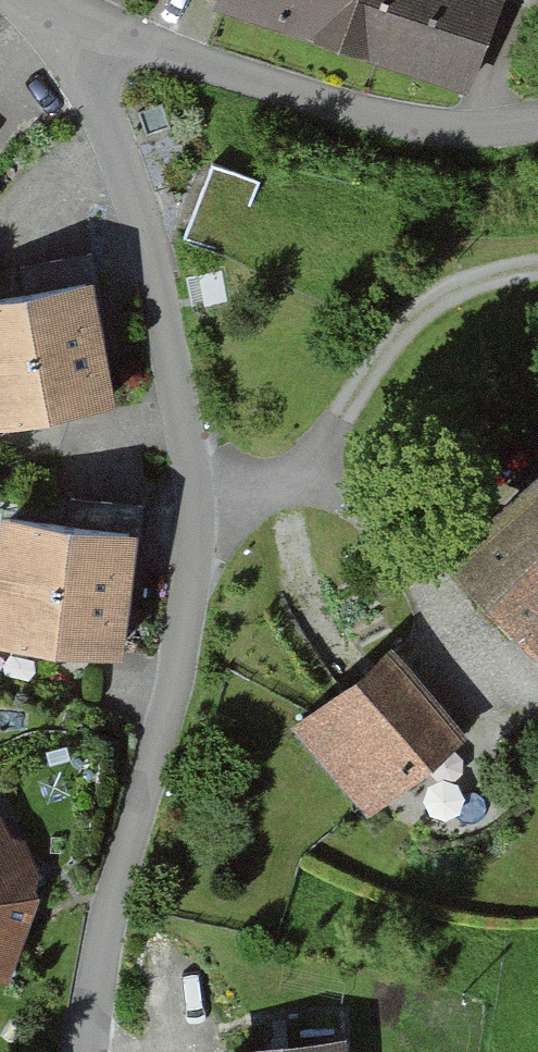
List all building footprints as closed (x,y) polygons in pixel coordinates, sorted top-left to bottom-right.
[(218,1),(464,84),(492,0),(219,0),(218,1)] [(184,235),(228,253),(257,180),(213,162),(184,235)] [(88,278),(0,295),(0,414),(110,394),(88,278)] [(455,545),(537,639),(537,472),(455,545)] [(7,512),(0,570),(0,635),(117,650),(132,528),(7,512)] [(463,730),(394,645),(315,708),(298,721),(362,801),(367,807),(463,730)] [(0,835),(0,971),(39,988),(71,907),(30,824),(0,835)]
